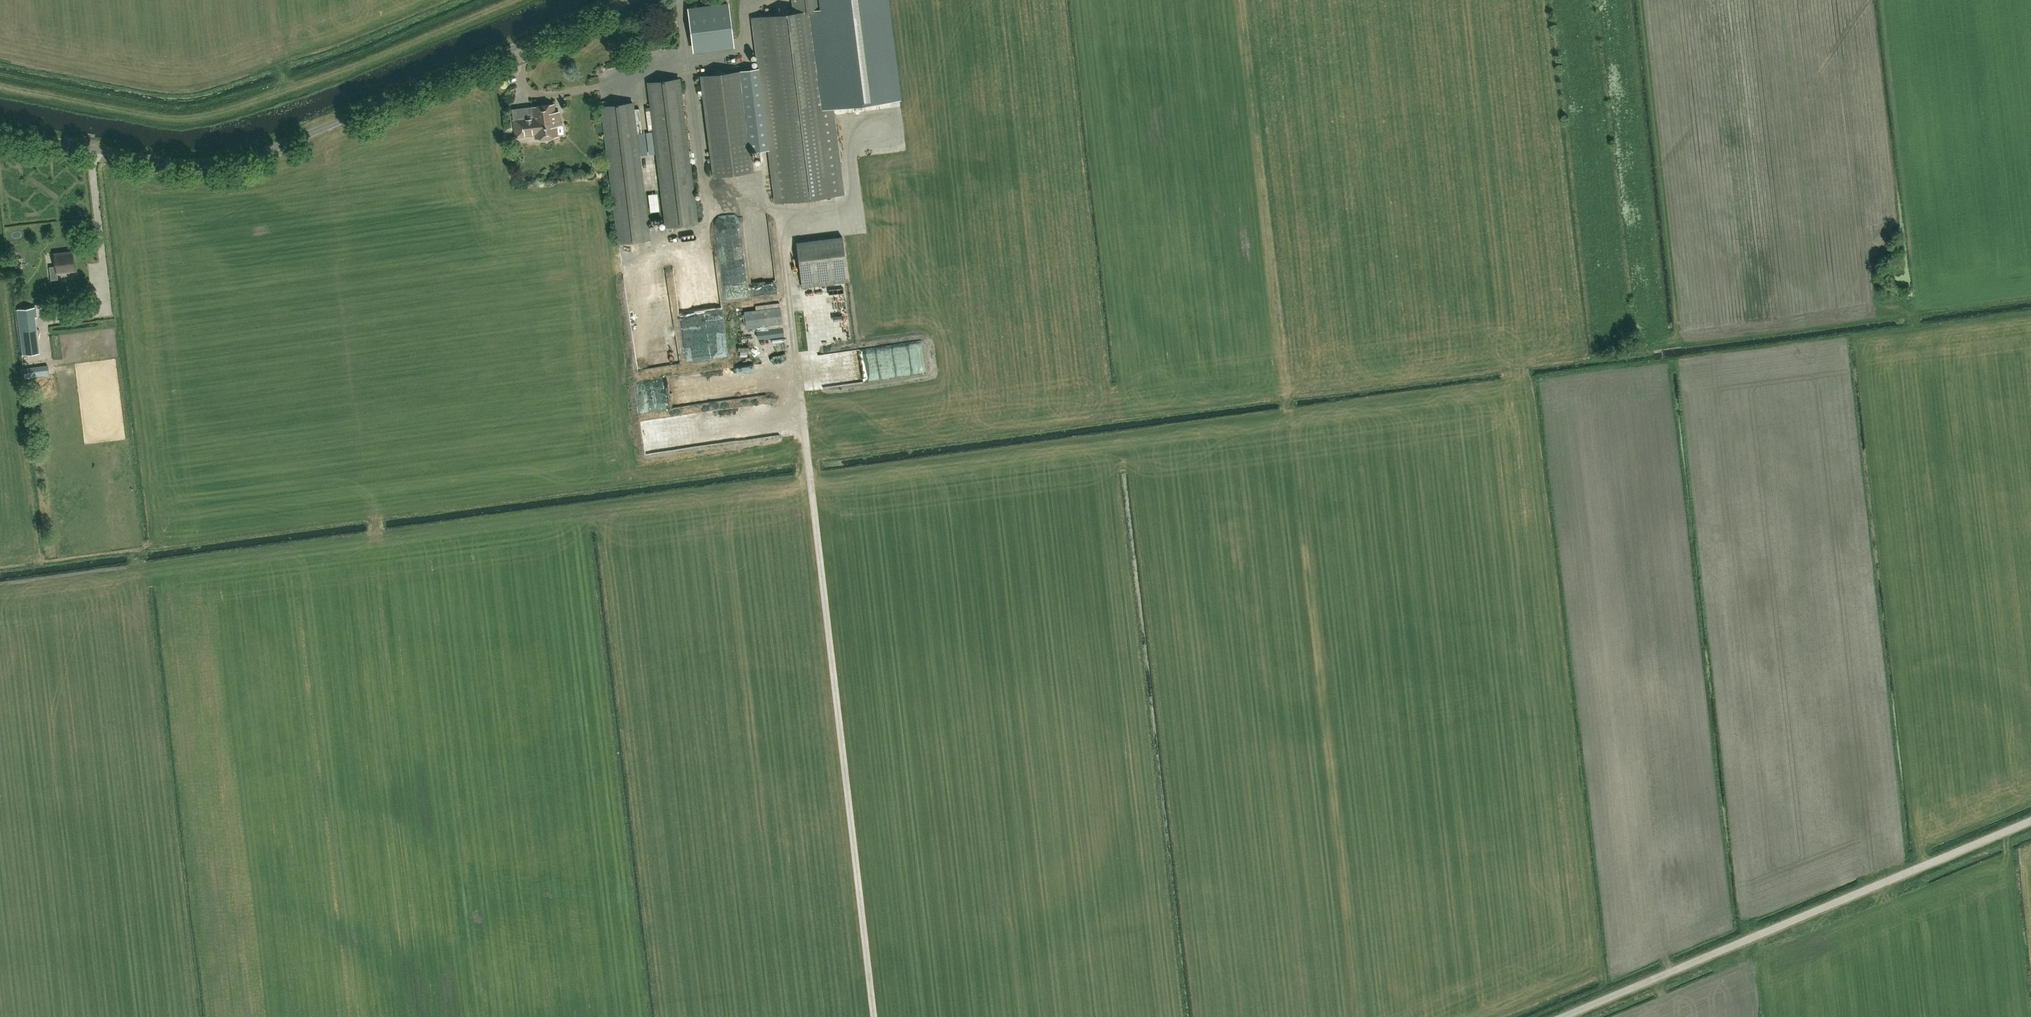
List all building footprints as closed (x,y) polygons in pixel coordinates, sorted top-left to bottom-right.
[(794,13),(759,17),(783,201),(836,194),(813,11),(822,10),(820,0),(792,0),(794,13)] [(696,50),(738,45),(735,21),(732,21),(730,1),(691,6),(696,50)] [(750,150),(768,148),(758,69),(740,71),(750,150)] [(713,176),(752,171),(740,71),(700,76),(713,176)] [(665,226),(696,223),(679,78),(648,82),(665,226)] [(618,243),(649,239),(632,103),(601,107),(618,243)] [(533,118),(525,119),(513,120),(516,137),(527,135),(535,134),(536,138),(542,137),(544,139),(550,138),(551,136),(557,136),(555,125),(560,125),(559,116),(558,111),(554,112),(553,105),(532,107),(533,118)] [(805,287),(851,282),(844,225),(798,230),(805,287)] [(57,272),(74,270),(72,252),(54,255),(55,266),(49,267),(51,280),(58,279),(57,272)] [(731,298),(751,294),(749,284),(729,288),(731,298)] [(725,303),(710,304),(711,324),(726,323),(725,303)] [(27,309),(18,310),(23,354),(39,352),(34,317),(34,316),(28,317),(27,309)] [(772,335),(775,317),(769,316),(766,334),(772,335)] [(716,337),(717,358),(730,357),(729,336),(716,337)] [(52,399),(63,399),(62,380),(51,380),(52,399)]
